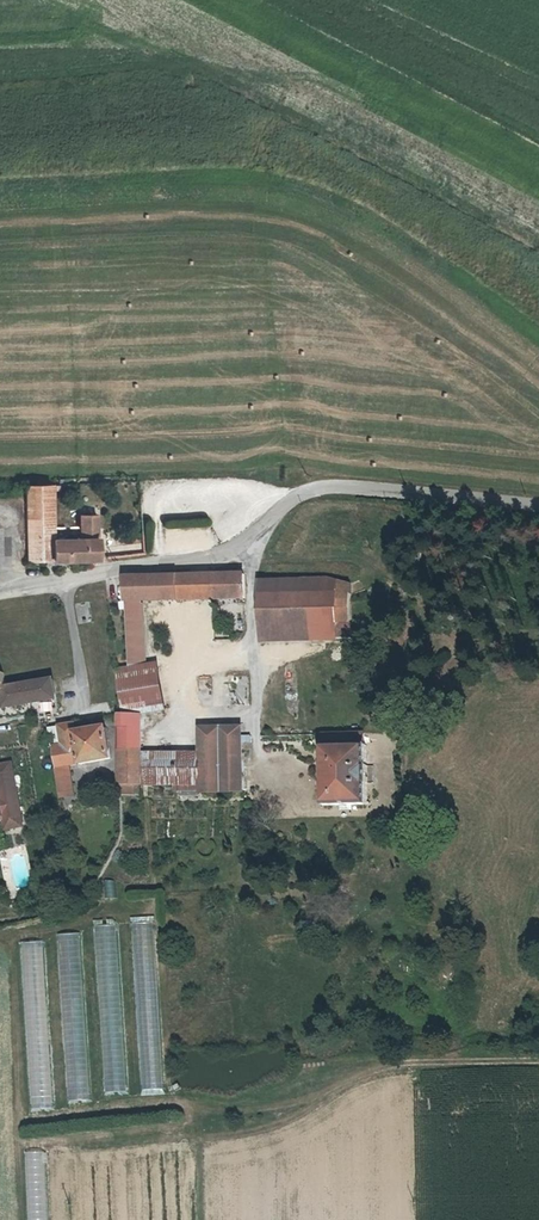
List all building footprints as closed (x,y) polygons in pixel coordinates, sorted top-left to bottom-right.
[(96,561),(97,517),(78,517),(78,539),(58,538),(58,484),(28,484),(27,562),(96,561)] [(245,576),(128,581),(132,669),(145,667),(142,604),(246,599),(245,576)] [(290,588),(264,588),(265,603),(291,603),(290,588)] [(329,588),(290,588),(291,603),(339,603),(339,592),(329,588)] [(291,603),(265,603),(264,648),(340,649),(339,603),(291,603)] [(357,604),(339,603),(340,649),(356,650),(356,641),(357,617),(357,604)] [(118,670),(122,714),(141,713),(166,712),(165,666),(145,667),(132,669),(118,670)] [(7,684),(0,685),(0,692),(1,692),(2,700),(3,706),(57,698),(54,678),(7,684)] [(145,788),(143,755),(141,713),(122,714),(123,717),(118,717),(122,797),(145,796),(145,788)] [(58,773),(72,770),(113,763),(107,730),(75,736),(74,727),(50,731),(50,733),(58,773)] [(367,734),(351,733),(325,732),(324,744),(320,744),(319,805),(365,807),(367,734)] [(199,786),(199,789),(199,801),(242,803),(242,741),(197,740),(198,753),(198,758),(198,762),(199,786)] [(145,788),(199,789),(199,786),(198,762),(198,758),(143,755),(145,788)] [(72,770),(58,773),(63,803),(76,800),(72,770)] [(6,782),(25,780),(24,772),(5,775),(6,782)] [(6,782),(8,802),(0,804),(0,831),(12,830),(31,827),(25,780),(6,782)] [(31,827),(12,830),(13,841),(33,838),(31,827)] [(115,898),(115,880),(104,880),(105,898),(115,898)] [(116,923),(95,925),(104,1093),(127,1092),(116,923)] [(154,923),(131,924),(142,1090),(164,1088),(154,923)] [(81,933),(56,936),(66,1102),(91,1101),(81,933)] [(44,942),(18,943),(28,1111),(54,1108),(44,942)] [(25,1153),(27,1219),(48,1219),(46,1152),(25,1153)]
